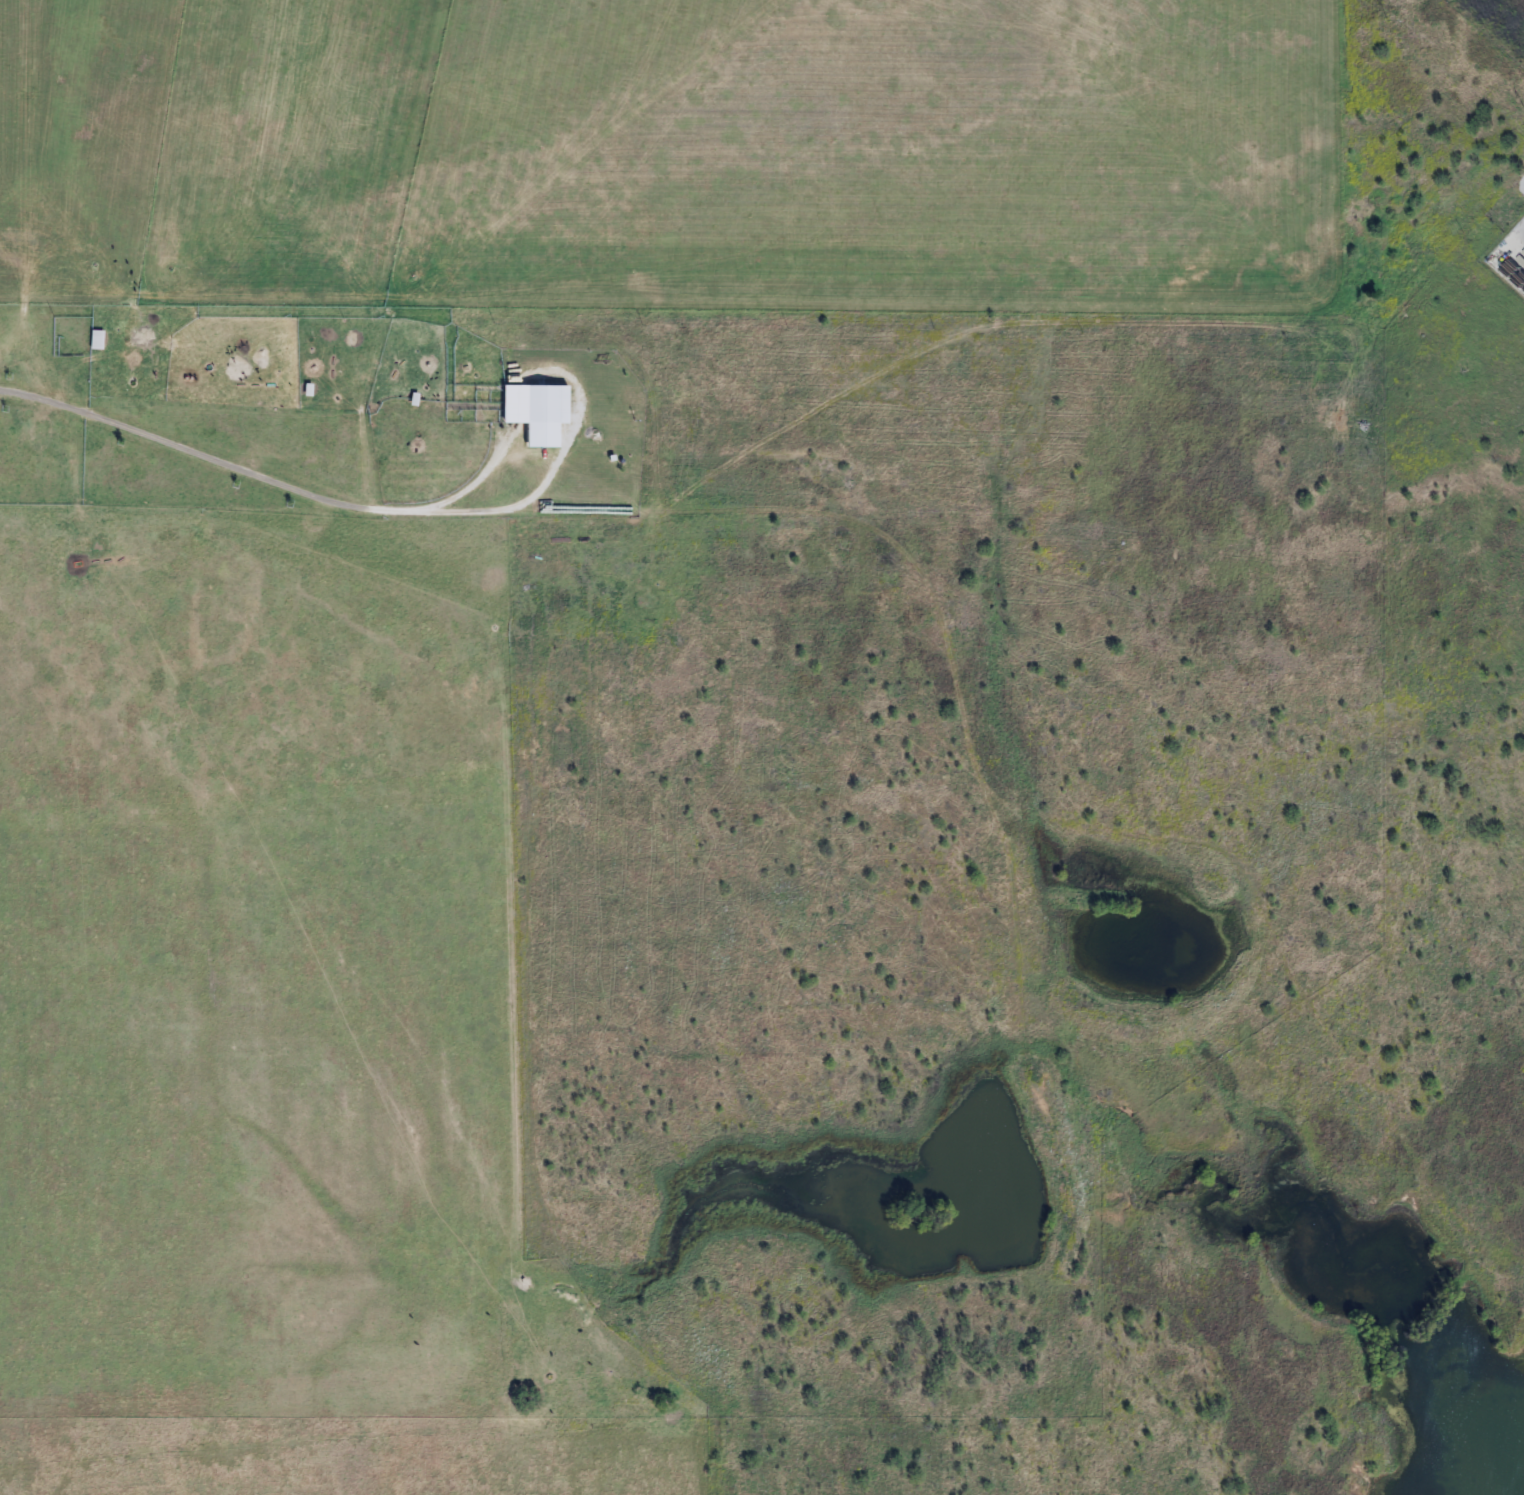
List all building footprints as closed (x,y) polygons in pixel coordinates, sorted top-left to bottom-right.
[(101,331),(89,331),(89,350),(101,350),(101,331)] [(567,387),(525,387),(525,425),(567,425),(567,387)]
